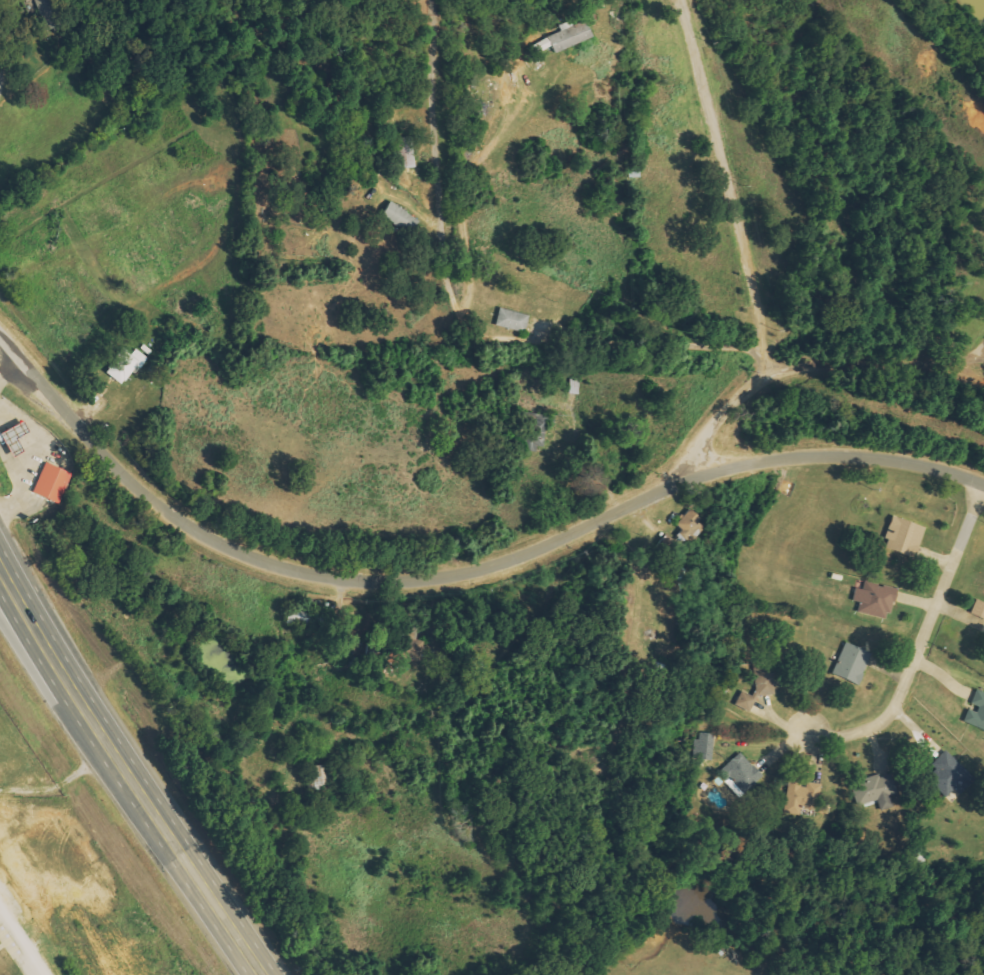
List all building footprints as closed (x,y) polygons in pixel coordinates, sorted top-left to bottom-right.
[(45,30),(65,24),(57,0),(36,0),(45,30)] [(592,37),(585,21),(546,37),(553,53),(592,37)] [(529,46),(534,55),(550,47),(546,38),(529,46)] [(395,168),(412,168),(412,136),(394,137),(395,168)] [(406,236),(417,222),(388,200),(377,213),(406,236)] [(523,332),(527,315),(497,308),(493,325),(523,332)] [(102,372),(120,385),(135,364),(140,368),(148,358),(134,348),(131,353),(121,346),(102,372)] [(22,429),(18,421),(9,425),(10,429),(7,431),(10,436),(22,429)] [(30,493),(58,504),(71,474),(42,462),(30,493)] [(704,526),(686,509),(673,524),(691,540),(704,526)] [(881,550),(914,557),(922,525),(888,517),(881,550)] [(894,589),(862,582),(861,589),(854,587),(851,601),(857,602),(855,612),(887,619),(894,589)] [(419,638),(401,638),(401,642),(385,642),(384,658),(418,660),(419,638)] [(855,686),(868,654),(843,643),(829,675),(855,686)] [(747,713),(758,692),(768,698),(773,688),(758,680),(749,696),(740,691),(733,705),(747,713)] [(974,689),(968,703),(975,706),(973,712),(965,709),(959,721),(983,732),(983,694),(974,689)] [(694,758),(711,759),(712,734),(695,733),(694,758)] [(972,777),(942,750),(928,765),(933,770),(925,780),(943,797),(951,789),(957,795),(972,777)] [(325,788),(324,764),(307,765),(309,789),(325,788)] [(875,801),(878,811),(892,807),(889,795),(894,794),(889,772),(850,782),(856,806),(875,801)] [(799,806),(815,810),(821,785),(802,781),(802,782),(788,778),(780,812),(796,815),(799,806)]
